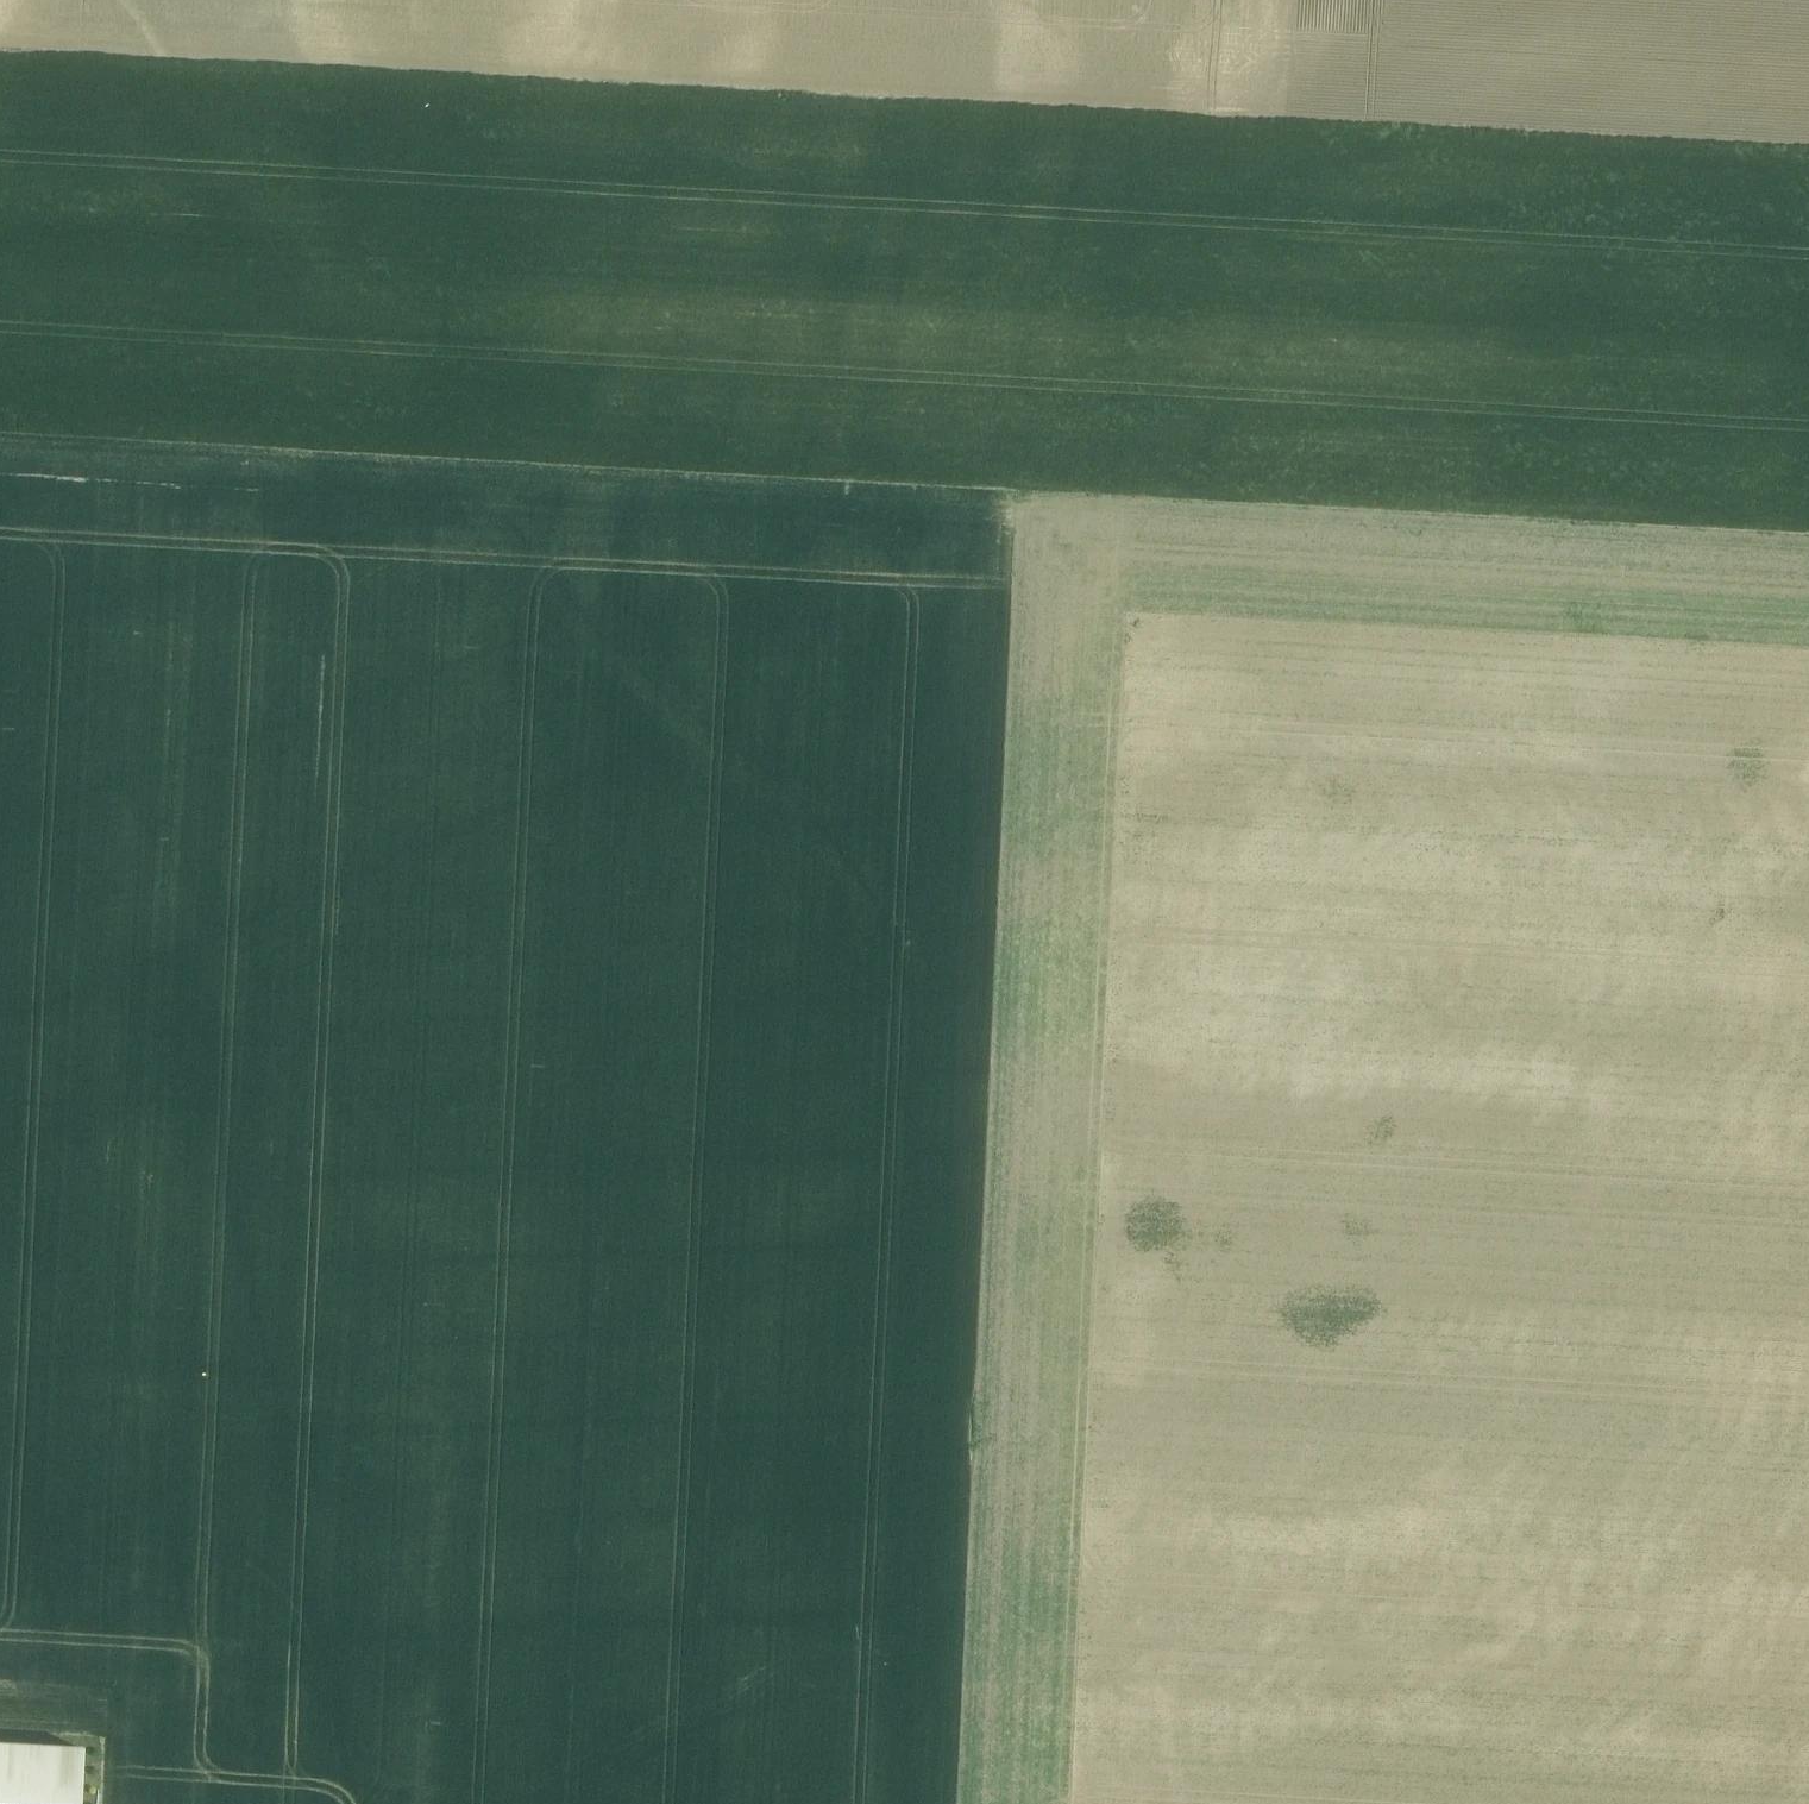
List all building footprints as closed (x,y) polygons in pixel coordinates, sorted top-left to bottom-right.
[(85,1752),(0,1746),(0,1803),(82,1803),(85,1752)]
